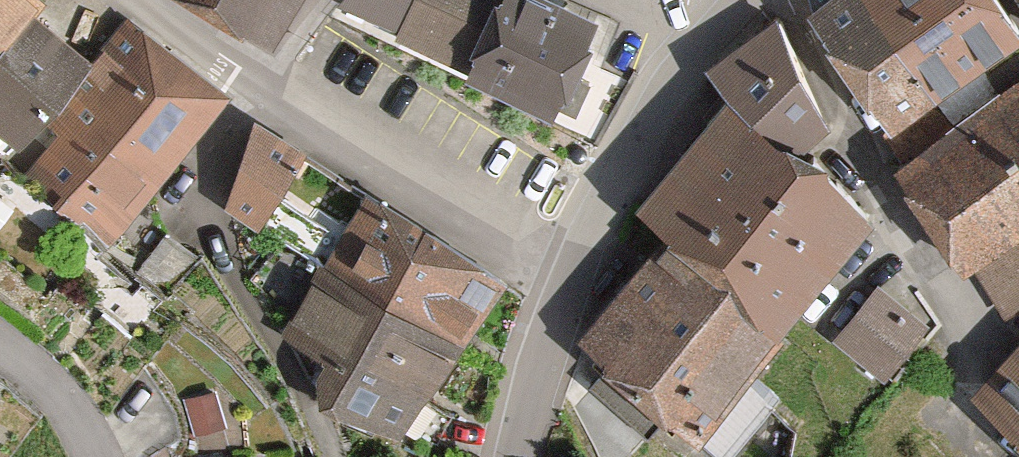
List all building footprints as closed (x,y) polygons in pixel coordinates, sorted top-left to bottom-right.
[(7,15),(23,0),(0,0),(0,24),(7,15)] [(279,42),(301,0),(208,0),(279,42)] [(400,45),(421,0),(351,0),(342,14),(400,45)] [(458,69),(490,0),(421,0),(400,45),(458,69)] [(458,69),(547,110),(586,24),(533,0),(490,0),(458,69)] [(810,1),(884,146),(937,120),(865,0),(812,0),(810,1)] [(937,120),(1018,49),(988,0),(865,0),(937,120)] [(0,24),(0,149),(8,155),(75,64),(7,15),(0,24)] [(723,92),(799,153),(831,128),(773,20),(707,57),(723,92)] [(123,21),(8,155),(101,246),(224,88),(123,21)] [(902,177),(965,273),(977,264),(1018,233),(1018,90),(902,177)] [(785,319),(872,213),(799,153),(723,92),(636,198),(785,319)] [(225,213),(246,232),(296,152),(246,116),(227,172),(225,213)] [(320,257),(456,344),(507,280),(364,187),(320,257)] [(663,229),(575,331),(698,435),(785,319),(663,229)] [(977,264),(1009,314),(1018,308),(1018,233),(977,264)] [(283,318),(416,404),(456,344),(320,257),(283,318)] [(944,334),(869,284),(839,328),(905,386),(944,334)] [(318,344),(309,404),(399,442),(416,404),(318,344)] [(981,405),(1018,440),(1018,364),(981,405)]
